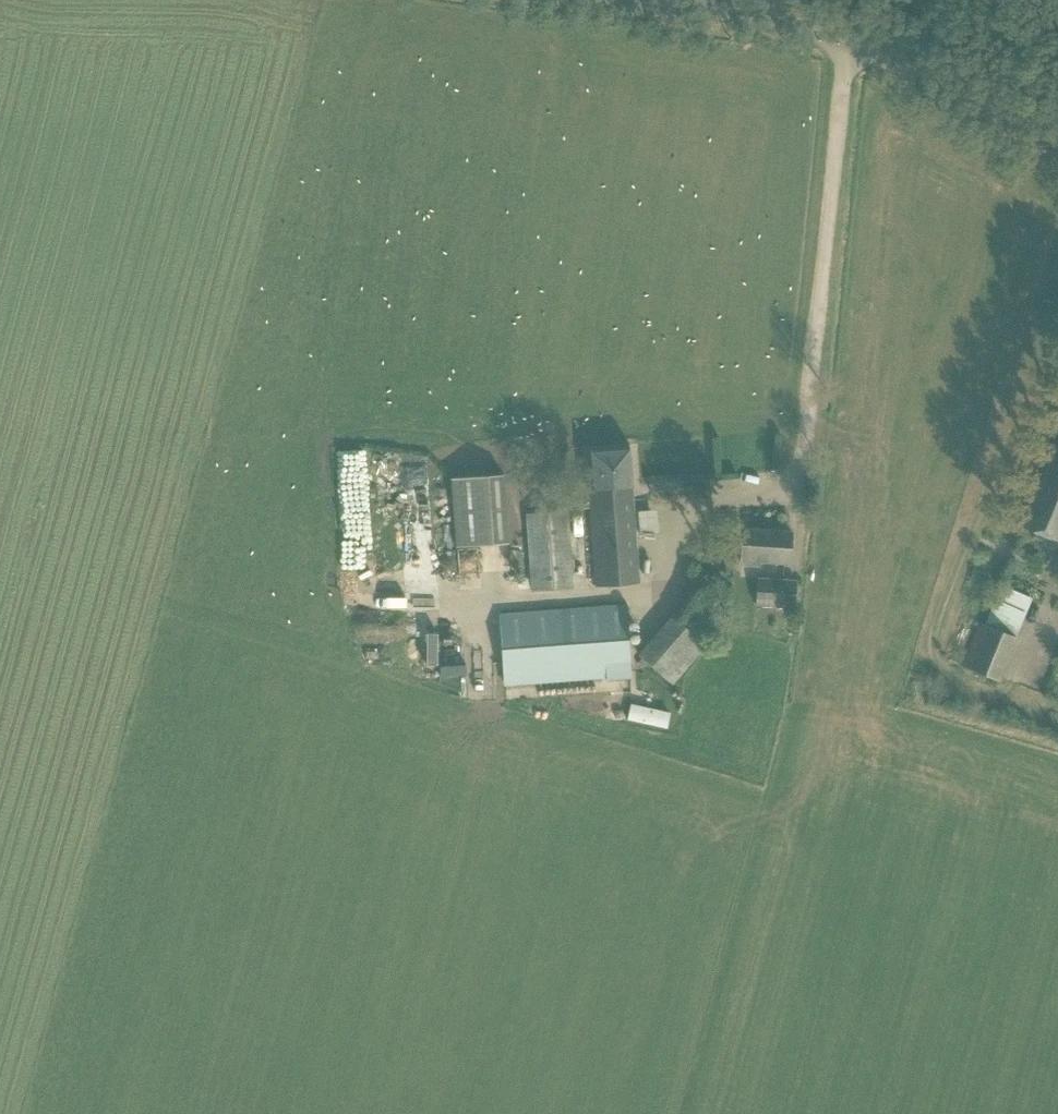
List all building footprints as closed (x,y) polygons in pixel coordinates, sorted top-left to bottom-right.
[(1021,526),(1057,542),(1057,441),(1021,526)] [(588,490),(573,491),(575,509),(590,508),(595,585),(616,584),(638,583),(628,444),(584,447),(588,490)] [(450,479),(455,547),(508,543),(503,475),(450,479)] [(526,514),(532,590),(574,587),(568,511),(526,514)] [(439,518),(422,518),(421,548),(438,548),(439,518)] [(738,565),(759,567),(760,563),(789,565),(792,531),(741,528),(738,565)] [(638,655),(671,684),(706,644),(692,633),(727,592),(705,576),(638,655)] [(756,605),(795,607),(797,581),(758,579),(756,605)] [(963,668),(996,681),(1030,597),(1003,586),(987,627),(981,624),(963,668)] [(499,614),(505,684),(629,675),(624,605),(499,614)]
